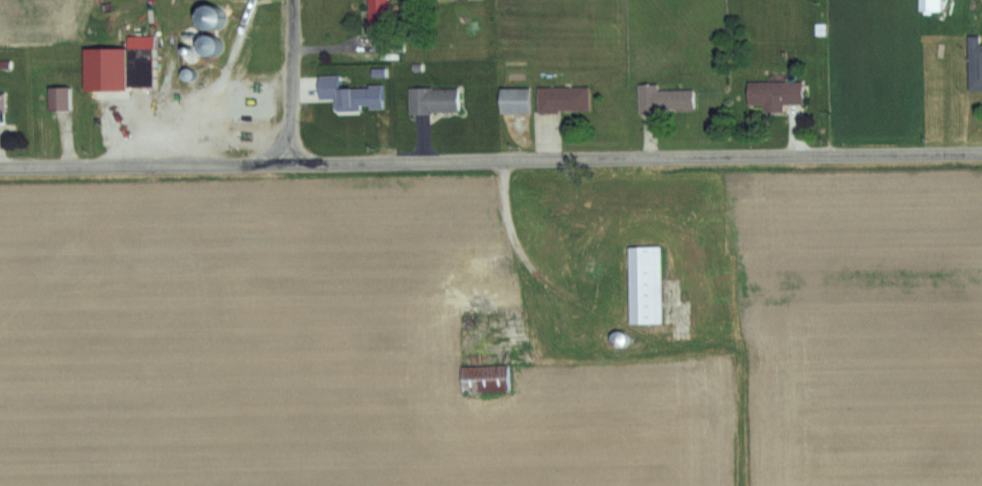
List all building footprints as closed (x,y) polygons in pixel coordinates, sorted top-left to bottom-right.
[(368,28),(389,28),(389,0),(368,0),(368,28)] [(919,10),(941,10),(942,0),(919,0),(919,10)] [(126,86),(154,86),(154,35),(126,35),(126,86)] [(981,90),(981,35),(968,35),(968,90),(981,90)] [(764,113),(783,113),(783,103),(803,104),(803,82),(748,81),(748,104),(764,104),(764,113)] [(638,110),(695,109),(695,89),(658,89),(658,83),(638,83),(638,110)] [(47,110),(69,110),(69,86),(47,86),(47,110)] [(590,86),(538,86),(538,111),(590,111),(590,86)] [(337,106),(380,106),(380,87),(337,87),(337,106)] [(458,87),(409,87),(409,113),(458,113),(458,87)] [(532,87),(500,87),(500,113),(532,113),(532,87)] [(629,323),(663,323),(662,246),(629,246),(629,323)] [(510,393),(510,365),(461,365),(461,393),(510,393)]
